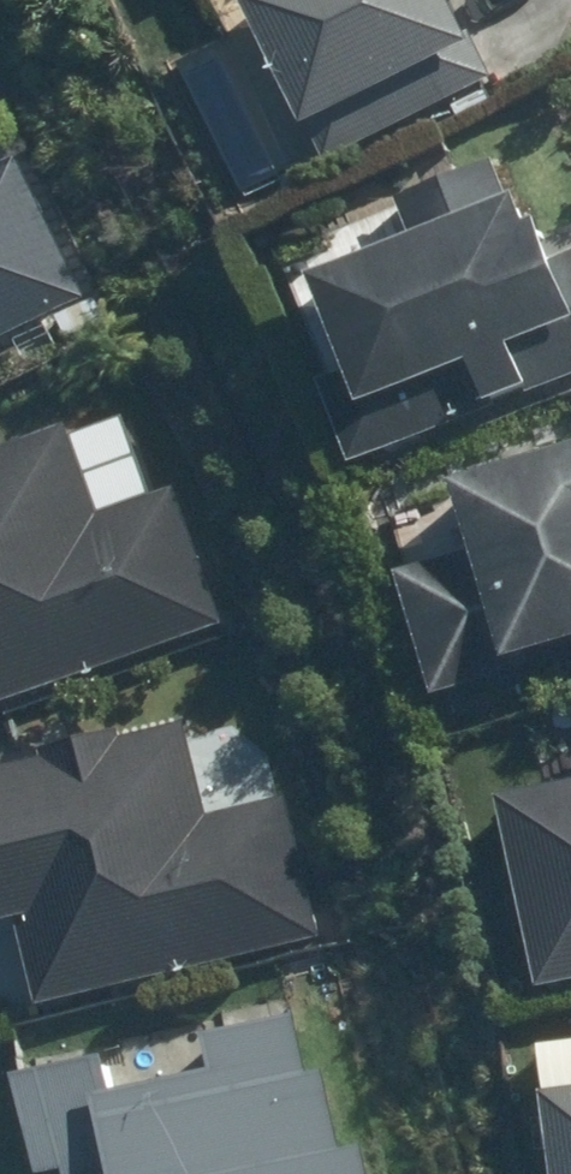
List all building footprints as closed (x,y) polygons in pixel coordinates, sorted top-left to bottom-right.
[(487,81),(446,0),(243,0),(326,163),(487,81)] [(75,298),(38,224),(55,216),(23,152),(0,164),(0,336),(75,298)] [(307,276),(343,374),(321,382),(349,457),(570,375),(570,254),(545,264),(504,155),(391,197),(407,239),(307,276)] [(0,449),(0,703),(234,619),(183,476),(152,487),(127,416),(72,436),(68,424),(0,449)] [(446,488),(466,552),(400,572),(433,680),(570,637),(570,449),(446,488)] [(10,910),(36,1008),(318,932),(281,797),(209,817),(180,709),(0,758),(0,913),(10,910)] [(488,796),(529,987),(570,978),(570,778),(488,796)] [(80,1173),(363,1173),(356,1143),(335,1148),(305,1009),(200,1032),(208,1069),(109,1091),(100,1050),(8,1070),(31,1173),(51,1173),(79,1168),(80,1173)] [(518,1045),(541,1173),(570,1173),(570,1036),(518,1045)]
